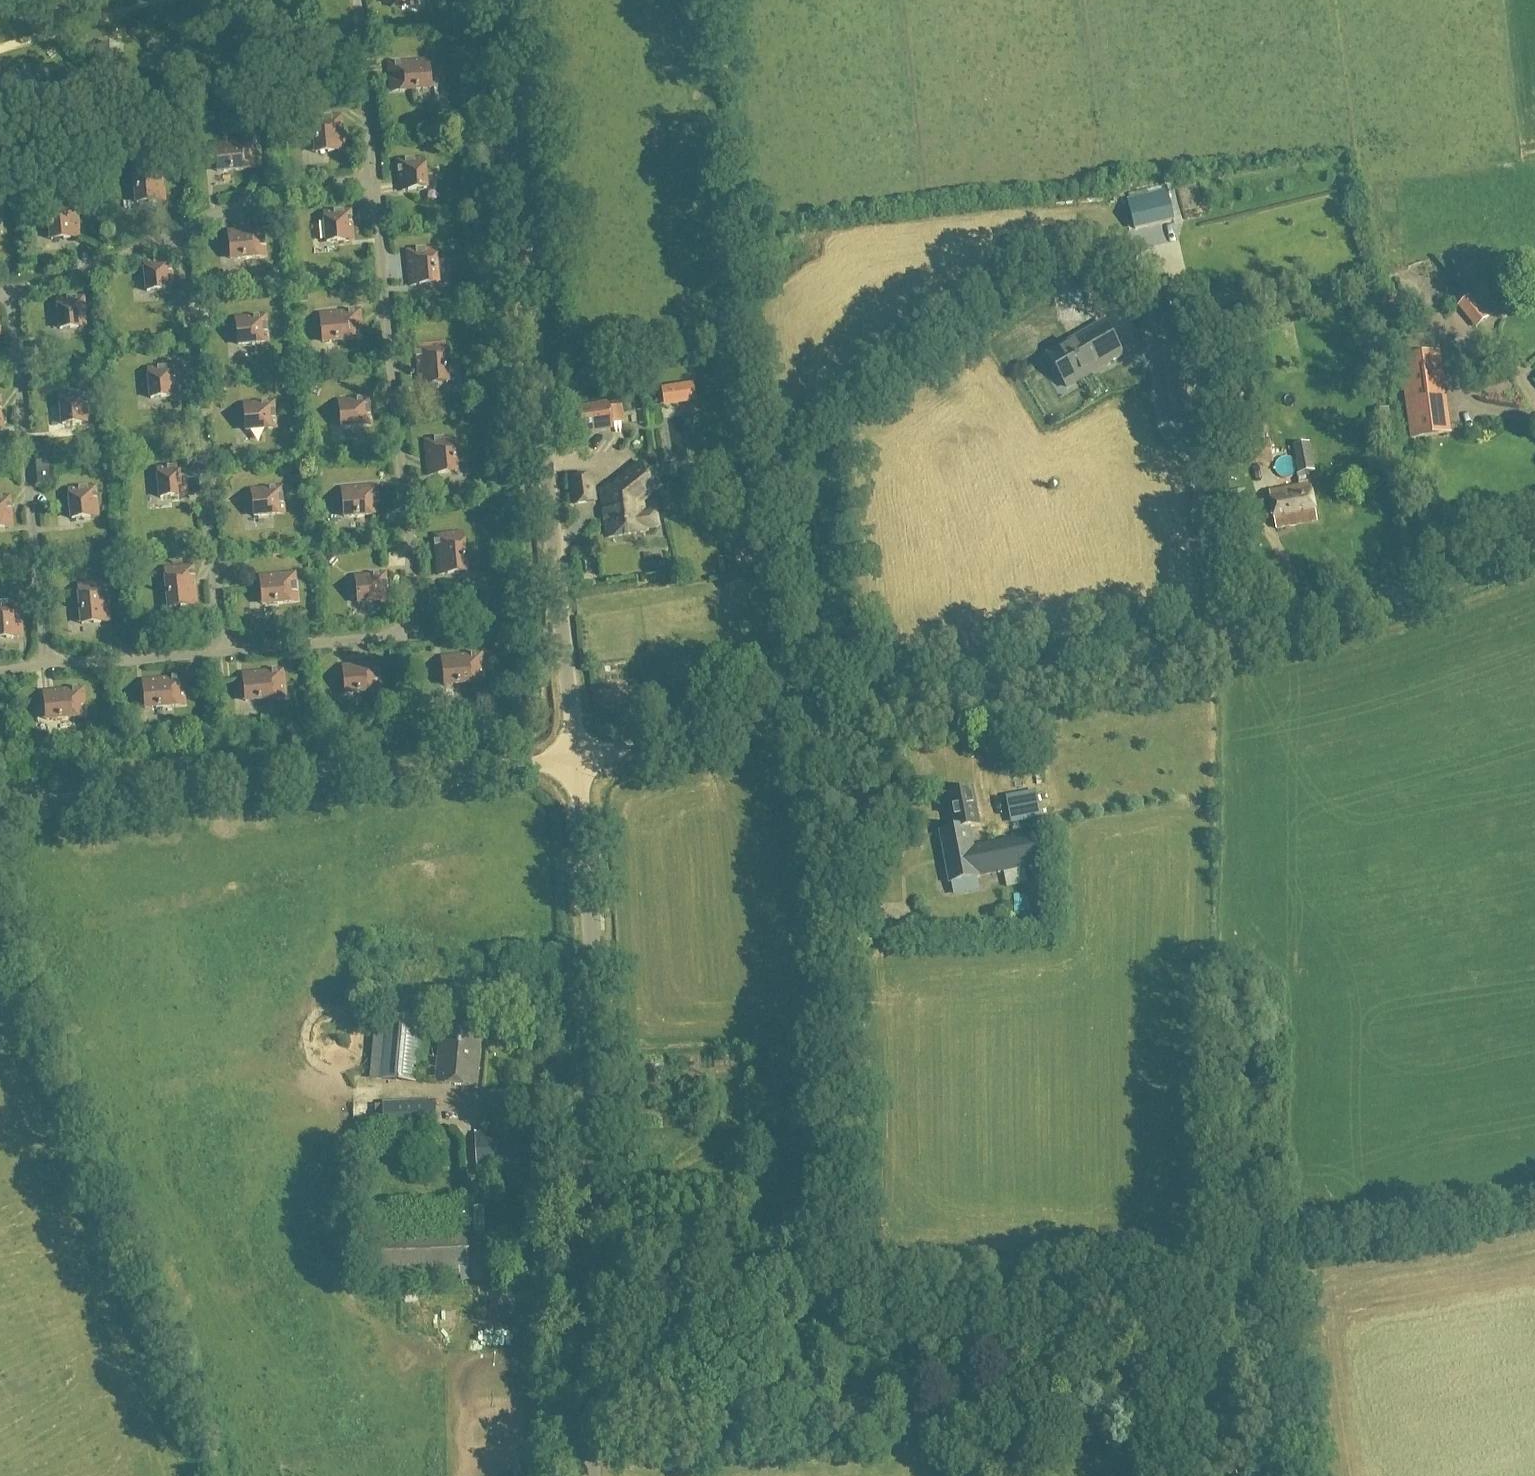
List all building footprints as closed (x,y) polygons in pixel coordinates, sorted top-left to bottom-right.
[(447,29),(439,30),(440,38),(448,37),(447,29)] [(428,58),(388,62),(390,90),(430,87),(428,58)] [(315,151),(343,150),(341,115),(313,116),(315,151)] [(257,167),(253,139),(213,144),(217,172),(257,167)] [(451,140),(446,147),(452,152),(457,145),(451,140)] [(423,158),(397,161),(400,190),(426,188),(423,158)] [(165,200),(161,160),(133,163),(136,203),(165,200)] [(1167,192),(1129,200),(1135,228),(1174,219),(1167,192)] [(50,239),(79,237),(75,197),(46,199),(50,239)] [(350,208),(323,211),(327,241),(353,238),(350,208)] [(228,229),(231,258),(266,254),(263,225),(228,229)] [(435,247),(406,250),(410,285),(438,282),(435,247)] [(171,259),(144,260),(146,290),(172,289),(171,259)] [(303,272),(297,267),(292,273),(297,278),(303,272)] [(278,268),(270,269),(270,277),(278,276),(278,268)] [(307,292),(299,293),(300,301),(308,300),(307,292)] [(1488,316),(1471,295),(1458,305),(1476,326),(1488,316)] [(83,296),(56,298),(59,328),(85,326),(83,296)] [(360,309),(320,314),(323,342),(363,338),(360,309)] [(265,314),(236,318),(238,344),(268,341),(265,314)] [(1048,353),(1067,386),(1123,354),(1104,321),(1048,353)] [(443,341),(415,345),(419,384),(448,381),(443,341)] [(1451,432),(1440,353),(1400,358),(1411,438),(1451,432)] [(286,360),(281,366),(286,371),(292,366),(286,360)] [(148,368),(151,398),(177,395),(174,365),(148,368)] [(282,384),(287,390),(294,385),(289,379),(282,384)] [(86,392),(60,394),(62,424),(89,421),(86,392)] [(368,398),(338,401),(341,427),(371,424),(368,398)] [(273,401),(243,403),(246,430),(276,427),(273,401)] [(579,431),(609,426),(604,402),(575,408),(579,431)] [(1226,403),(1219,404),(1220,420),(1228,419),(1226,403)] [(453,437),(424,440),(428,475),(456,472),(453,437)] [(1248,444),(1247,445),(1250,464),(1274,460),(1271,440),(1266,441),(1248,444)] [(1318,520),(1308,471),(1314,470),(1309,442),(1294,445),(1299,473),(1297,473),(1300,485),(1269,491),(1277,528),(1318,520)] [(610,480),(600,488),(600,490),(606,536),(647,531),(647,529),(659,527),(657,510),(645,512),(644,504),(643,498),(660,483),(640,459),(612,482),(610,480)] [(36,461),(37,486),(51,485),(49,460),(36,461)] [(158,468),(160,498),(186,496),(184,466),(158,468)] [(302,468),(294,469),(295,477),(303,476),(302,468)] [(574,505),(594,503),(591,479),(571,481),(574,505)] [(96,486),(69,490),(73,519),(99,516),(96,486)] [(281,486),(251,489),(254,516),(284,512),(281,486)] [(377,486),(342,488),(344,517),(379,514),(377,486)] [(0,497),(0,527),(12,526),(9,496),(0,497)] [(491,511),(483,512),(484,520),(492,519),(491,511)] [(107,516),(107,524),(116,523),(115,515),(107,516)] [(462,532),(434,535),(437,575),(466,572),(462,532)] [(338,534),(330,534),(331,543),(339,542),(338,534)] [(331,554),(326,560),(332,566),(337,560),(331,554)] [(316,560),(307,561),(308,569),(316,568),(316,560)] [(192,565),(164,567),(168,607),(196,605),(192,565)] [(295,572),(260,575),(262,603),(297,601),(295,572)] [(386,574),(356,577),(358,603),(388,600),(386,574)] [(78,584),(81,624),(110,622),(106,582),(78,584)] [(22,637),(19,601),(0,603),(0,638),(22,637)] [(449,634),(441,635),(443,644),(451,643),(449,634)] [(441,657),(444,685),(484,681),(481,653),(441,657)] [(378,662),(343,666),(346,694),(381,691),(378,662)] [(284,671),(244,673),(245,702),(285,700),(284,671)] [(183,677),(143,681),(145,709),(185,706),(183,677)] [(197,681),(198,689),(206,689),(206,681),(197,681)] [(84,688),(44,691),(47,720),(87,717),(84,688)] [(314,707),(305,707),(305,715),(314,715),(314,707)] [(948,793),(955,829),(941,832),(952,882),(980,876),(980,875),(1042,862),(1036,833),(974,846),(970,827),(980,825),(972,787),(948,793)] [(1008,799),(1012,819),(1040,814),(1036,794),(1008,799)] [(442,1025),(436,1082),(477,1086),(483,1029),(442,1025)] [(475,1134),(474,1163),(526,1164),(526,1135),(475,1134)] [(472,1209),(471,1188),(461,1189),(462,1210),(472,1209)] [(379,1276),(465,1273),(464,1251),(378,1253),(379,1276)] [(421,1290),(403,1292),(404,1302),(422,1300),(421,1290)]
